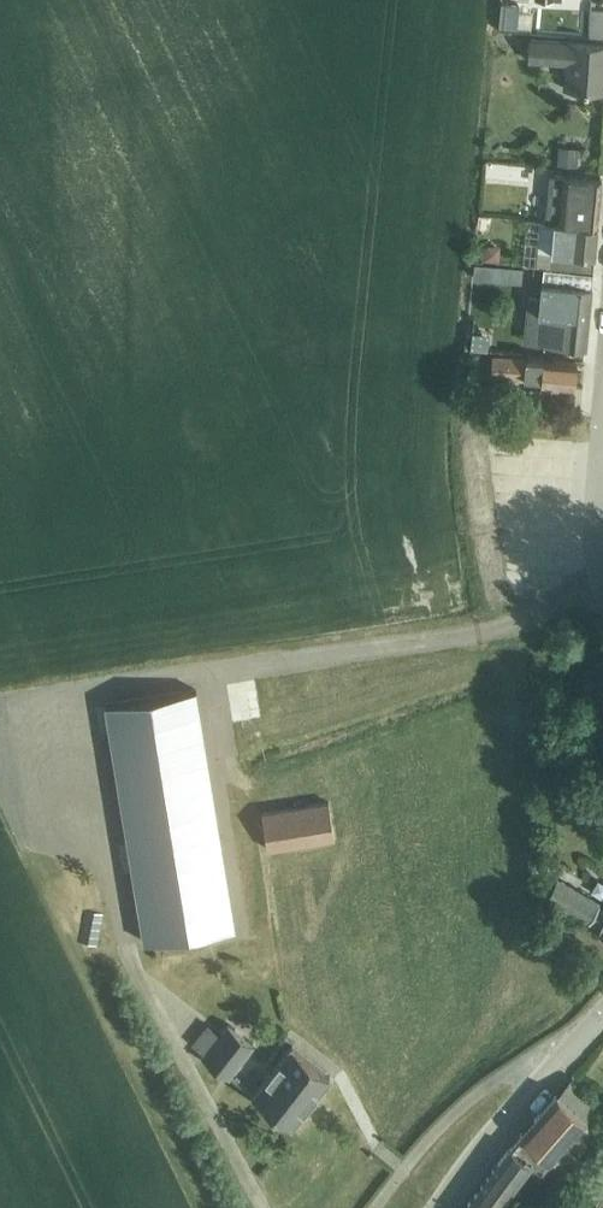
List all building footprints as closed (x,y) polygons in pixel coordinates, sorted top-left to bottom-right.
[(525,20),(524,0),(511,0),(512,21),(525,20)] [(568,40),(529,37),(528,60),(566,63),(565,88),(602,91),(602,42),(568,40)] [(549,173),(545,220),(559,221),(559,222),(597,226),(600,196),(602,178),(549,173)] [(530,236),(531,218),(501,216),(500,234),(530,236)] [(541,220),(537,265),(544,266),(551,267),(585,271),(593,272),(595,253),(597,226),(559,222),(559,221),(545,220),(541,220)] [(530,296),(528,311),(538,324),(536,342),(552,343),(563,345),(586,347),(589,317),(591,287),(593,272),(585,271),(551,267),(544,266),(541,297),(530,296)] [(541,383),(575,386),(577,361),(507,355),(493,354),(491,374),(506,375),(542,378),(541,383)] [(544,405),(573,408),(574,393),(546,390),(544,405)] [(231,678),(236,719),(267,715),(262,674),(231,678)] [(235,928),(207,756),(205,746),(196,689),(145,697),(106,704),(144,942),(235,928)] [(262,813),(268,849),(335,838),(329,802),(262,813)] [(546,896),(589,922),(600,904),(557,878),(546,896)] [(202,1056),(228,1076),(253,1043),(228,1023),(220,1034),(209,1025),(193,1044),(205,1053),(202,1056)] [(291,1046),(252,1095),(291,1126),(330,1076),(291,1046)] [(510,1146),(523,1156),(533,1144),(542,1152),(531,1167),(540,1173),(549,1160),(556,1165),(566,1153),(567,1154),(579,1140),(580,1141),(594,1125),(556,1092),(520,1133),(510,1146)] [(532,1162),(523,1156),(510,1146),(463,1207),(498,1207),(532,1162)] [(556,1165),(581,1185),(591,1173),(567,1154),(566,1153),(556,1165)]
